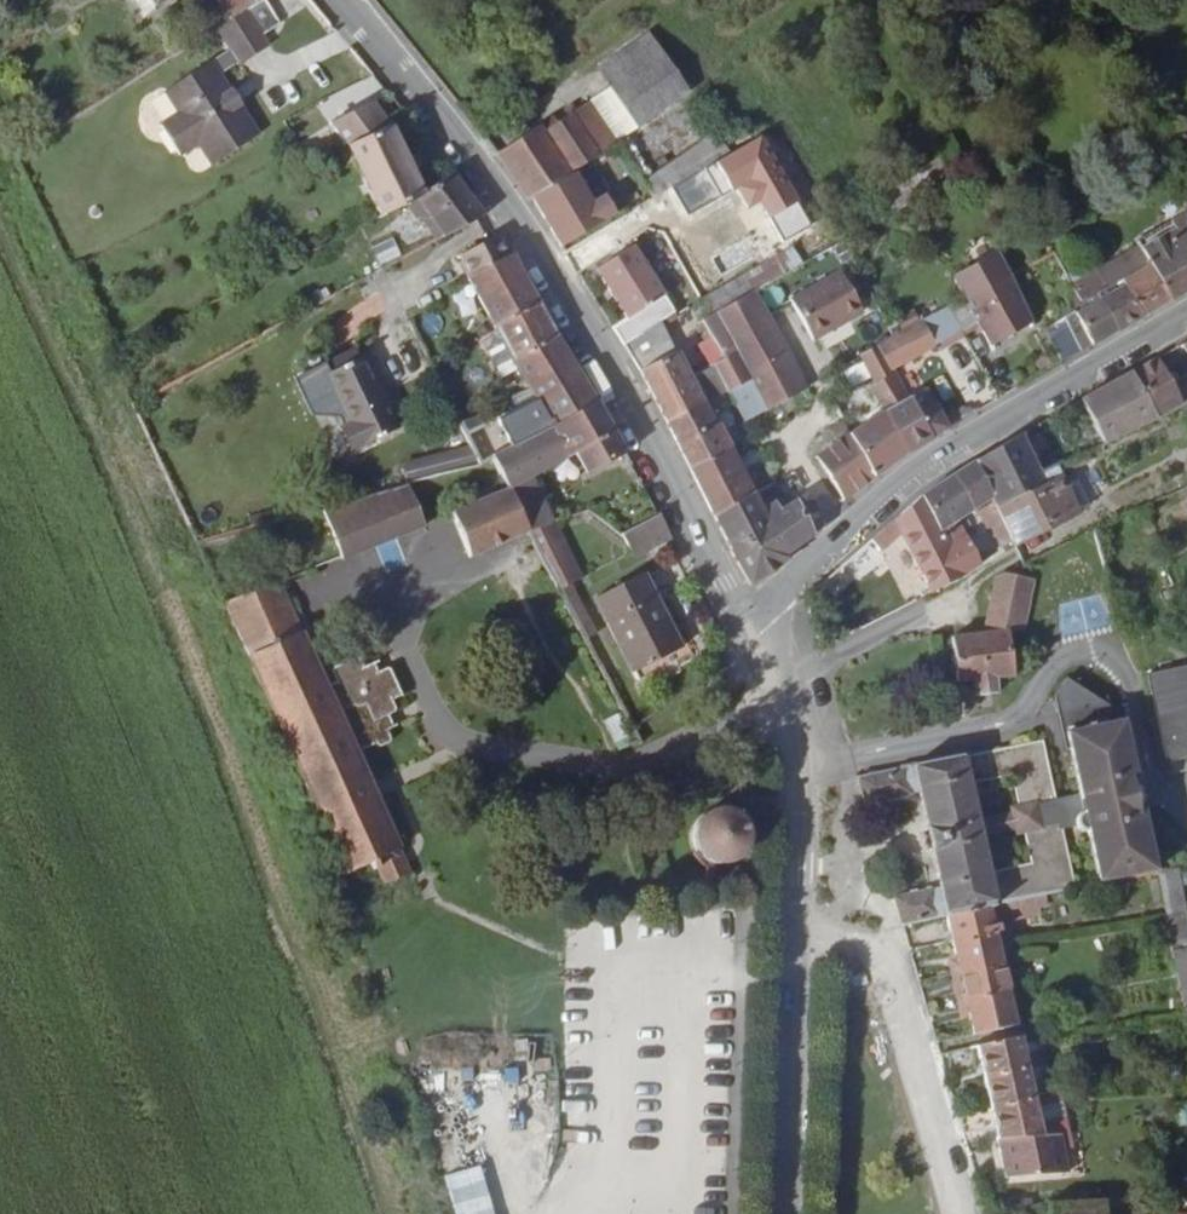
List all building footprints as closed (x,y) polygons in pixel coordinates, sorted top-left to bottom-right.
[(141,31),(174,5),(170,0),(116,0),(141,31)] [(210,3),(223,20),(251,0),(214,0),(210,3)] [(660,47),(606,75),(641,134),(692,106),(660,47)] [(215,93),(225,85),(206,60),(162,92),(176,112),(157,126),(180,156),(199,144),(214,163),(258,131),(236,101),(227,109),(215,93)] [(236,101),(225,85),(215,93),(227,109),(236,101)] [(365,105),(324,138),(345,165),(377,225),(414,206),(422,201),(404,165),(384,127),(365,105)] [(618,154),(619,153),(593,107),(550,128),(502,153),(532,202),(618,154)] [(690,133),(681,118),(627,148),(636,164),(690,133)] [(692,138),(638,169),(646,183),(701,151),(692,138)] [(636,164),(627,148),(619,153),(618,154),(627,169),(636,164)] [(657,202),(727,163),(718,149),(649,187),(657,202)] [(730,171),(727,163),(657,202),(649,208),(653,214),(730,171)] [(646,183),(638,169),(631,174),(638,187),(646,183)] [(424,201),(422,201),(414,206),(436,245),(475,222),(448,180),(424,201)] [(649,208),(657,202),(649,187),(640,191),(649,208)] [(1163,226),(1186,270),(1186,213),(1163,226)] [(1186,290),(1186,270),(1163,226),(1138,241),(1137,246),(1141,254),(1149,267),(1151,271),(1168,300),(1186,290)] [(463,284),(476,307),(523,282),(496,237),(456,258),(468,280),(463,284)] [(395,238),(373,247),(380,264),(402,255),(395,238)] [(699,307),(687,286),(671,295),(642,244),(601,266),(629,318),(611,329),(624,348),(660,328),(699,307)] [(762,289),(812,261),(803,246),(754,275),(762,289)] [(1149,267),(1141,254),(1131,250),(1064,287),(1072,309),(1097,295),(1119,282),(1149,267)] [(842,284),(825,255),(812,261),(762,289),(771,304),(783,298),(792,312),(842,284)] [(1141,316),(1168,300),(1151,271),(1125,286),(1141,316)] [(754,275),(711,300),(719,313),(762,289),(754,275)] [(476,307),(485,321),(510,370),(560,340),(523,282),(476,307)] [(1026,327),(1002,282),(973,298),(950,312),(963,336),(986,323),(997,343),(1026,327)] [(1116,330),(1141,316),(1125,286),(1122,287),(1119,282),(1097,295),(1116,330)] [(818,386),(771,304),(762,289),(719,313),(706,321),(716,338),(729,360),(741,354),(772,411),(818,386)] [(1091,344),(1116,330),(1097,295),(1072,309),(1091,344)] [(1091,344),(1072,309),(1060,317),(1078,351),(1091,344)] [(950,312),(906,336),(879,352),(891,375),(963,336),(950,312)] [(1066,358),(1078,351),(1060,317),(1048,324),(1055,337),(1066,358)] [(1055,337),(1048,324),(1037,329),(1044,342),(1055,337)] [(660,328),(624,348),(661,421),(700,403),(707,400),(696,378),(689,383),(660,328)] [(729,360),(716,338),(700,346),(714,369),(729,360)] [(560,340),(510,370),(517,383),(523,395),(529,404),(581,375),(560,340)] [(906,407),(891,375),(879,352),(860,362),(889,419),(906,407)] [(746,425),(772,411),(741,354),(729,360),(714,369),(733,404),(746,425)] [(848,369),(843,360),(826,371),(831,378),(848,369)] [(1148,363),(1127,375),(1158,428),(1186,411),(1186,384),(1169,395),(1148,363)] [(453,433),(470,463),(481,458),(596,400),(581,375),(529,404),(523,395),(493,411),(453,433)] [(1158,428),(1127,375),(1079,403),(1109,455),(1158,428)] [(486,400),(493,411),(523,395),(517,383),(486,400)] [(327,458),(340,478),(386,453),(366,419),(357,425),(334,388),(302,406),(332,455),(327,458)] [(906,407),(889,419),(880,424),(903,461),(942,435),(921,399),(906,407)] [(596,400),(481,458),(501,493),(521,528),(526,537),(547,526),(523,480),(566,458),(576,477),(624,451),(596,400)] [(700,403),(661,421),(689,475),(733,454),(717,424),(712,426),(700,403)] [(847,444),(874,482),(903,461),(880,424),(847,444)] [(1052,497),(1048,490),(1016,440),(967,471),(991,507),(994,511),(1006,528),(1037,507),(1052,497)] [(816,464),(841,507),(874,482),(847,444),(816,464)] [(733,454),(689,475),(707,511),(749,486),(733,454)] [(332,484),(340,478),(327,458),(320,462),(332,484)] [(991,507),(967,471),(947,484),(968,521),(991,507)] [(1053,533),(1055,536),(1081,522),(1067,495),(1060,483),(1048,490),(1052,497),(1037,507),(1053,533)] [(939,540),(957,528),(968,521),(947,484),(917,504),(939,540)] [(749,486),(707,511),(732,561),(729,563),(746,589),(789,566),(782,553),(808,539),(802,524),(816,517),(807,497),(777,511),(772,504),(761,510),(749,486)] [(317,521),(332,561),(417,529),(403,488),(317,521)] [(1067,495),(1081,522),(1092,516),(1078,488),(1067,495)] [(501,493),(442,524),(461,559),(521,528),(501,493)] [(931,592),(983,569),(957,528),(939,540),(917,504),(889,521),(931,592)] [(1006,528),(1021,552),(1053,533),(1037,507),(1006,528)] [(994,536),(1006,528),(994,511),(979,520),(990,538),(994,536)] [(547,526),(526,537),(557,592),(579,581),(547,526)] [(1007,558),(1021,552),(1006,528),(994,536),(1007,558)] [(616,580),(664,555),(651,530),(603,555),(616,580)] [(1038,575),(1026,575),(1000,577),(980,628),(958,632),(963,674),(985,670),(989,685),(1006,682),(1004,665),(1018,665),(1016,630),(1036,629),(1038,575)] [(642,578),(594,602),(633,676),(680,651),(642,578)] [(267,594),(213,618),(243,672),(295,647),(267,594)] [(383,867),(388,881),(416,870),(358,765),(373,756),(383,759),(393,754),(394,752),(394,749),(384,730),(395,726),(396,722),(397,719),(397,717),(394,711),(405,705),(392,679),(390,678),(389,677),(388,677),(378,682),(373,674),(363,679),(358,667),(329,682),(336,695),(324,702),(295,647),(243,672),(353,881),(383,867)] [(1140,670),(1167,763),(1186,758),(1186,658),(1140,670)] [(1086,896),(1163,885),(1147,820),(1140,822),(1139,819),(1134,802),(1134,798),(1141,797),(1138,782),(1136,782),(1124,731),(1120,732),(1118,725),(1060,688),(1033,703),(1046,757),(1050,756),(1060,798),(1067,827),(1060,829),(1061,832),(1062,834),(1063,835),(1065,837),(1068,838),(1070,837),(1086,896)] [(1037,803),(1023,745),(944,761),(954,797),(998,785),(1006,817),(1013,841),(1021,872),(978,882),(986,910),(1000,908),(1061,899),(1044,833),(1037,803)] [(954,797),(944,761),(857,779),(865,807),(912,798),(933,891),(893,898),(900,923),(942,916),(986,910),(978,882),(968,847),(965,835),(954,797)] [(1060,798),(1037,803),(1044,833),(1060,829),(1067,827),(1060,798)] [(1134,802),(1139,819),(1146,817),(1142,800),(1134,802)] [(1000,824),(965,835),(968,847),(1004,838),(1005,843),(1013,841),(1006,817),(999,819),(1000,824)] [(708,818),(704,818),(701,818),(698,820),(695,822),(692,824),(690,826),(688,829),(686,832),(684,835),(684,838),(683,842),(683,845),(683,848),(683,852),(685,855),(686,858),(688,861),(690,863),(693,866),(695,868),(699,869),(702,871),(705,871),(709,872),(712,872),(715,871),(718,871),(722,869),(725,867),(727,865),(730,863),(732,861),(734,857),(735,855),(737,851),(737,848),(737,845),(737,841),(736,837),(736,835),(734,831),(732,828),(730,826),(727,823),(724,821),(721,820),(718,818),(715,818),(712,818),(708,818)] [(595,843),(583,850),(588,861),(600,855),(595,843)] [(1168,885),(1174,921),(1186,918),(1186,883),(1168,885)] [(986,910),(942,916),(950,945),(994,939),(999,938),(1002,927),(1000,908),(986,910)] [(1174,921),(1176,933),(1178,933),(1186,932),(1186,918),(1174,921)] [(1178,933),(1184,970),(1186,969),(1186,932),(1178,933)] [(994,939),(950,945),(958,976),(1002,971),(994,939)] [(1184,970),(1177,970),(1182,1005),(1186,1004),(1186,969),(1184,970)] [(1002,971),(958,976),(965,1005),(1009,1000),(1002,971)] [(1017,1032),(1009,1000),(965,1005),(974,1037),(1017,1032)] [(988,1081),(1030,1077),(1023,1050),(1023,1047),(973,1051),(981,1081),(988,1081)] [(1036,1107),(1030,1077),(988,1081),(981,1081),(950,1085),(959,1114),(996,1111),(1036,1107)] [(1062,1106),(1036,1107),(1043,1137),(1067,1136),(1062,1106)] [(1043,1137),(1036,1107),(996,1111),(959,1114),(965,1133),(1000,1130),(1003,1138),(1043,1137)] [(1067,1136),(1043,1137),(1051,1176),(1074,1178),(1067,1136)] [(1051,1176),(1043,1137),(1003,1138),(1011,1175),(1051,1176)] [(1100,1202),(1040,1200),(1040,1213),(1100,1213),(1100,1202)] [(1161,1204),(1139,1204),(1139,1213),(1161,1213),(1161,1204)]
